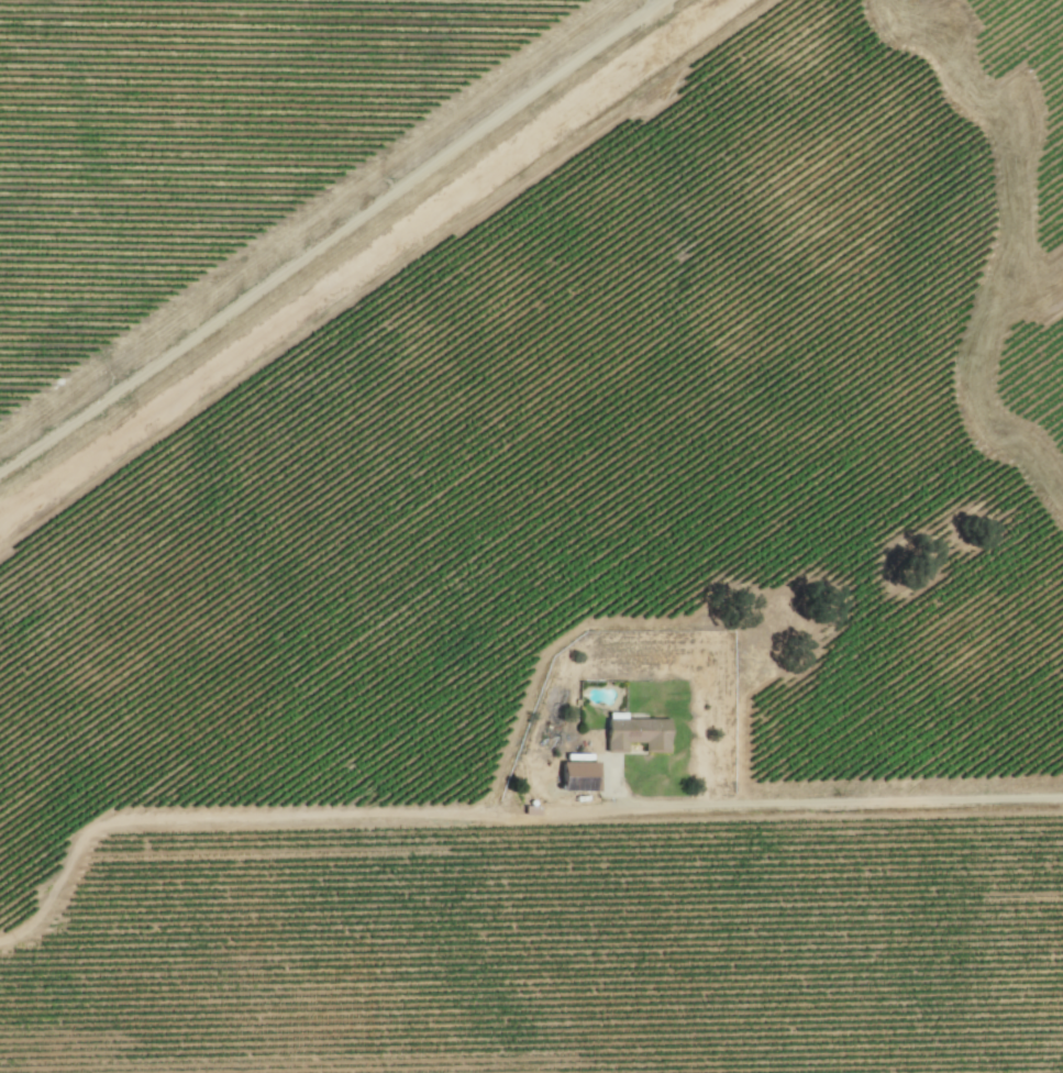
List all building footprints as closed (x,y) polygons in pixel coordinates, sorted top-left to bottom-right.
[(670,752),(670,718),(609,717),(608,751),(628,751),(628,741),(645,742),(645,751),(670,752)]
